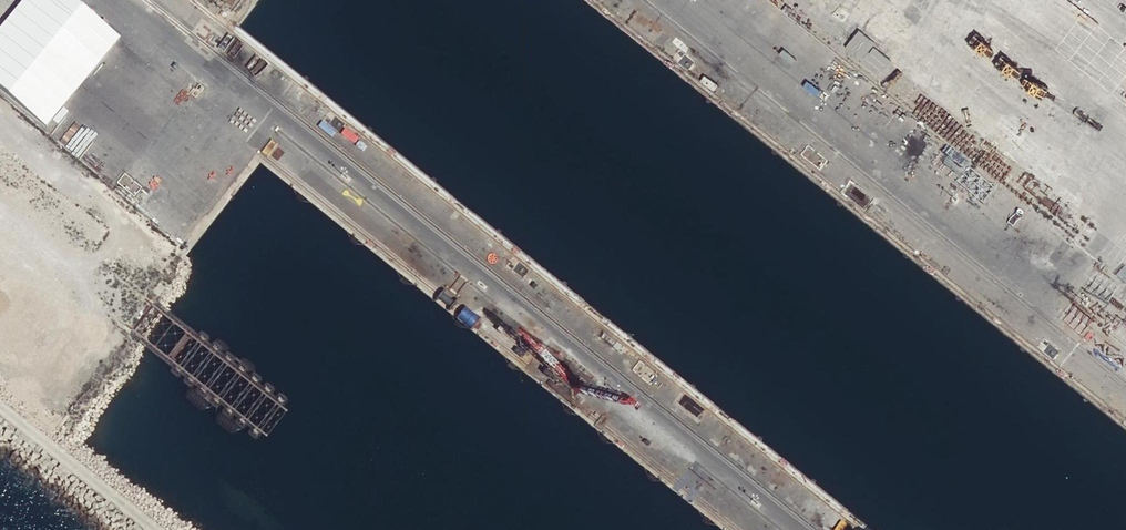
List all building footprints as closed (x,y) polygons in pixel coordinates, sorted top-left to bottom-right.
[(820,174),(838,187),(843,179),(828,167),(820,174)] [(654,387),(670,400),(677,391),(660,379),(654,387)]
